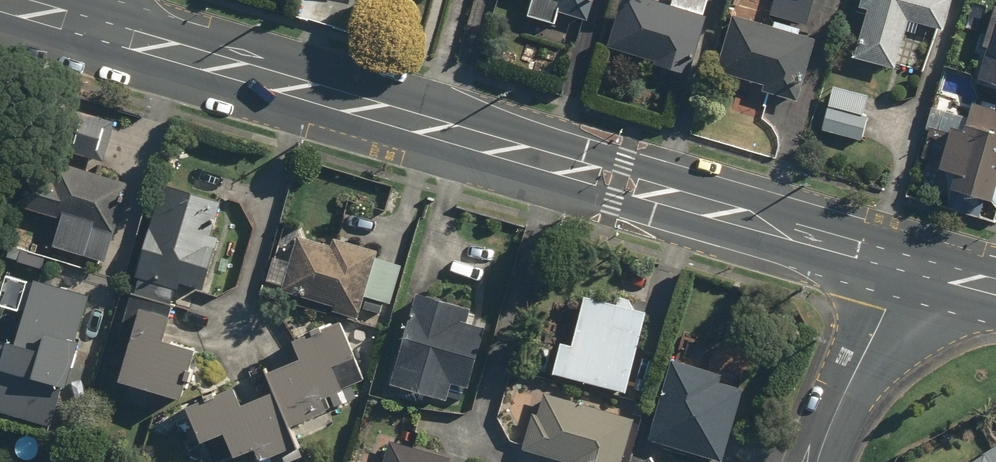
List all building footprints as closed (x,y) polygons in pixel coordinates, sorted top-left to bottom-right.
[(524,20),(555,29),(558,16),(584,24),(591,0),(530,0),(524,20)] [(656,64),(653,76),(685,85),(709,0),(670,0),(669,6),(647,0),(620,0),(606,50),(656,64)] [(771,17),(804,25),(810,0),(776,0),(771,17)] [(894,75),(907,26),(941,35),(950,0),(861,0),(858,13),(862,14),(849,62),(894,75)] [(975,85),(974,87),(995,93),(995,8),(995,7),(975,85)] [(816,44),(728,20),(712,76),(764,90),(763,95),(800,105),(816,44)] [(870,98),(832,89),(821,132),(859,142),(870,98)] [(944,199),(995,210),(995,114),(970,108),(964,132),(945,128),(934,177),(948,181),(944,199)] [(4,260),(40,269),(44,251),(99,266),(122,182),(32,157),(4,260)] [(147,214),(133,269),(131,279),(136,280),(131,296),(170,306),(177,283),(203,290),(217,234),(208,232),(217,199),(173,187),(165,219),(147,214)] [(295,236),(281,294),(356,317),(362,298),(368,300),(365,311),(378,315),(381,304),(386,306),(397,269),(371,261),(375,249),(331,235),(328,246),(295,236)] [(0,302),(0,303),(22,309),(11,349),(0,346),(0,414),(50,427),(86,294),(8,273),(0,302)] [(410,295),(384,386),(442,403),(447,385),(465,390),(483,330),(461,323),(464,311),(410,295)] [(556,345),(548,375),(621,393),(641,312),(579,296),(566,348),(556,345)] [(156,340),(162,319),(134,311),(113,383),(176,401),(190,350),(156,340)] [(266,374),(289,426),(320,413),(315,402),(341,390),(330,365),(349,356),(335,325),(282,348),(289,364),(266,374)] [(647,445),(705,461),(719,461),(739,393),(713,386),(716,374),(669,361),(647,445)] [(215,435),(217,434),(230,461),(251,452),(255,461),(269,461),(291,451),(265,394),(236,407),(227,387),(176,411),(192,446),(215,435)] [(631,420),(540,393),(522,453),(552,461),(618,461),(631,420)] [(970,461),(995,461),(995,442),(970,461)] [(450,460),(386,443),(381,461),(450,461),(450,460)]
